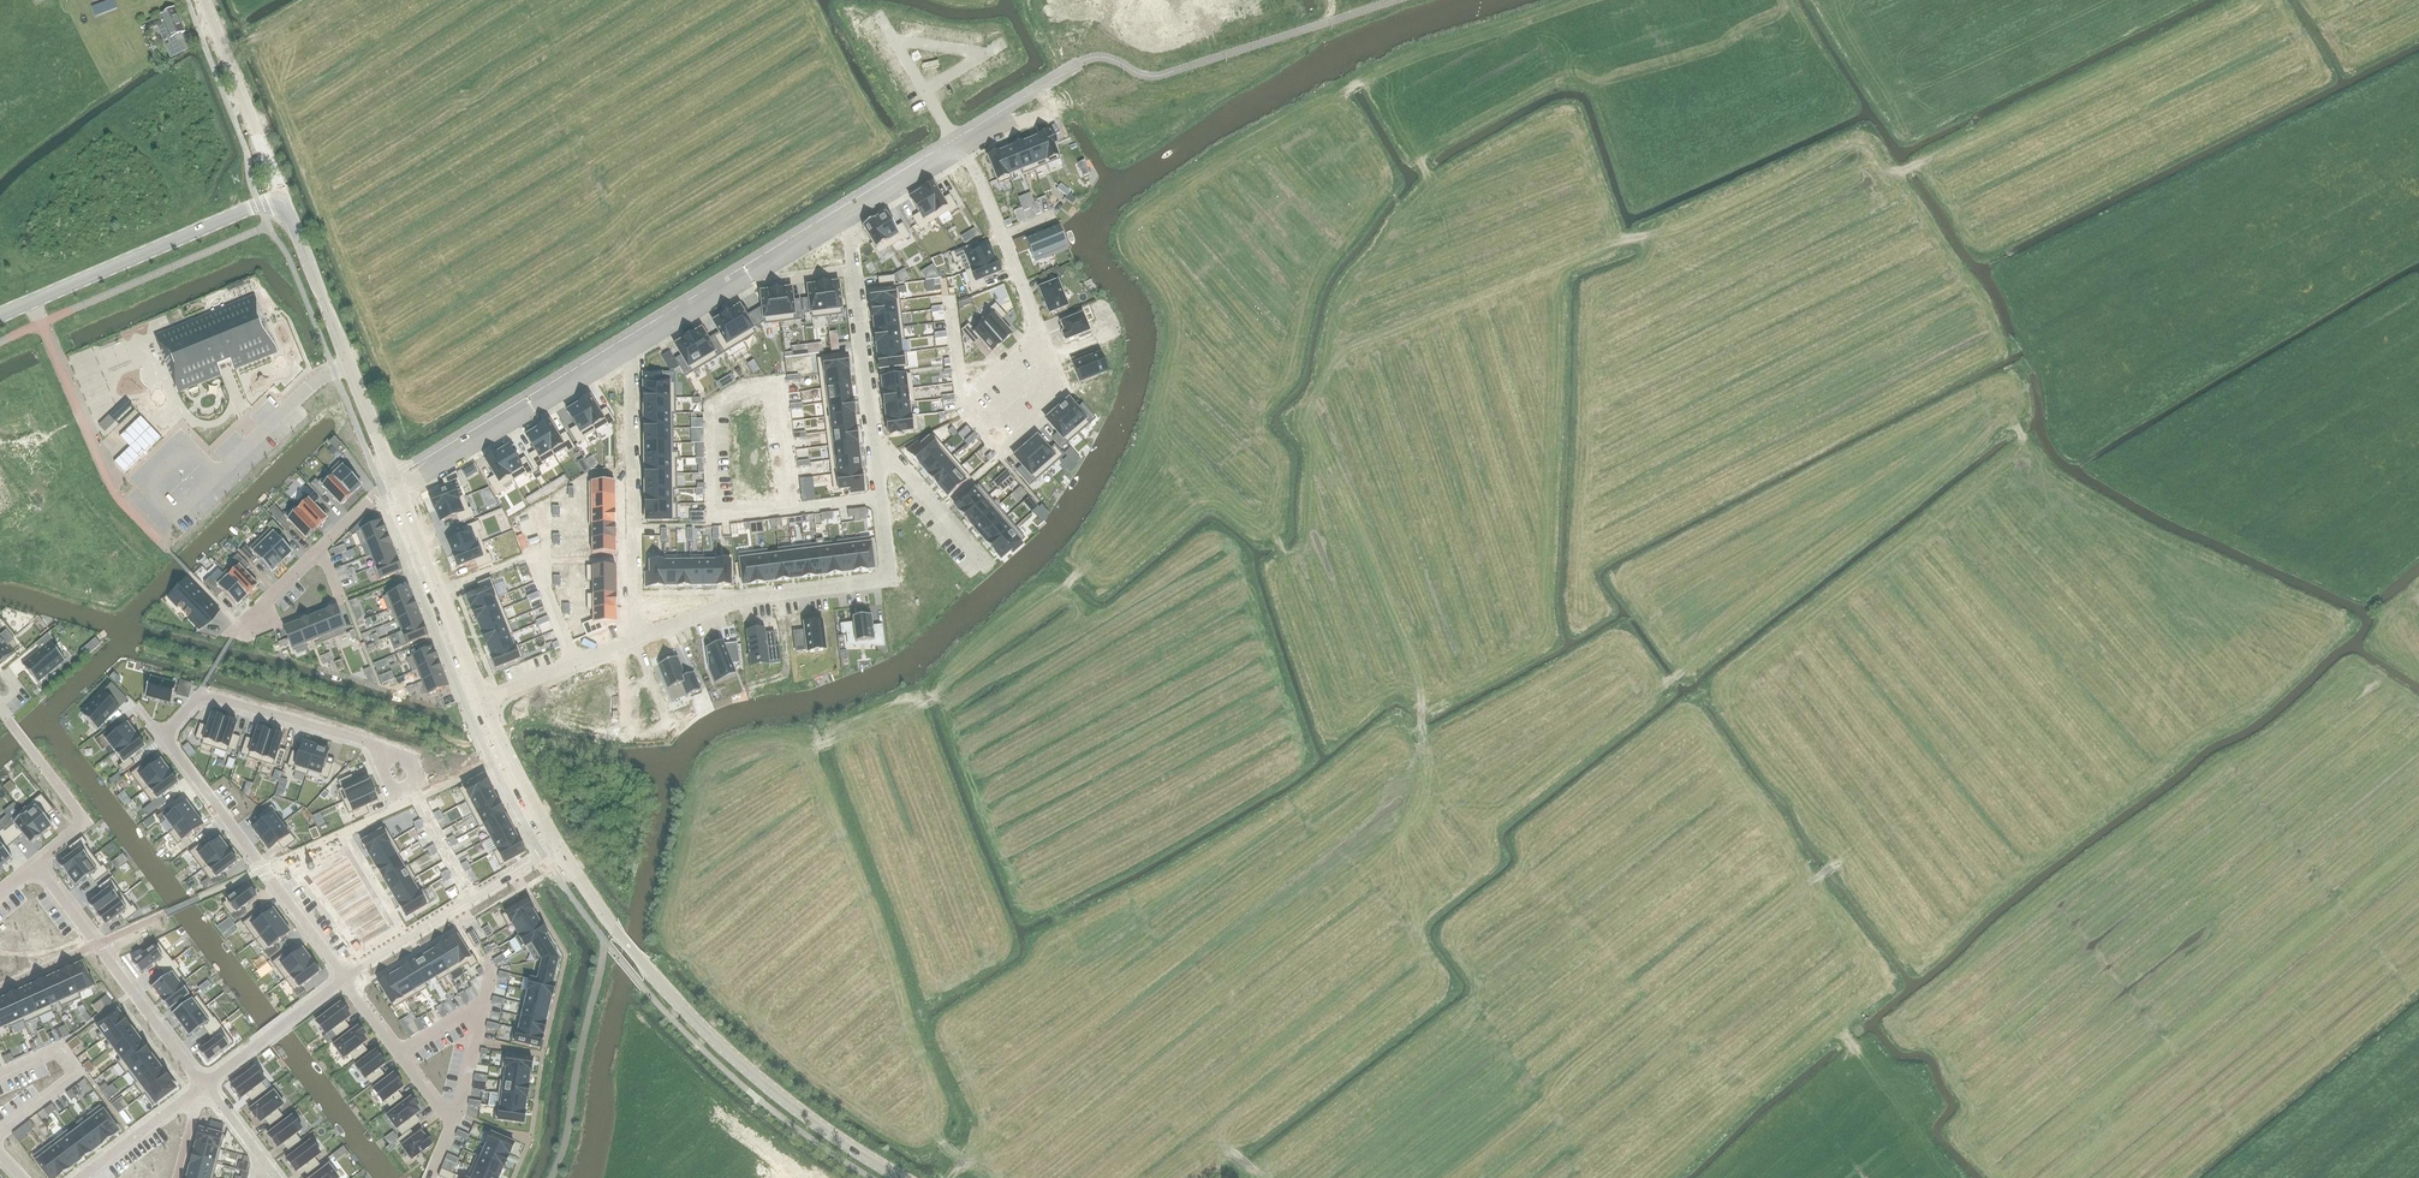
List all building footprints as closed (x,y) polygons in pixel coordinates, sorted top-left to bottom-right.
[(94,6),(97,17),(119,10),(116,0),(115,0),(94,6)] [(156,25),(163,41),(184,32),(174,8),(139,26),(142,32),(152,28),(152,27),(156,25)] [(184,40),(170,46),(174,55),(187,48),(184,40)] [(1037,138),(1036,138),(1047,165),(1060,160),(1054,145),(1056,144),(1052,134),(1050,135),(1049,133),(1037,137),(1037,138)] [(1036,138),(1024,143),(1035,169),(1047,165),(1036,138)] [(1023,143),(1012,147),(1021,170),(1020,170),(1022,174),(1035,169),(1024,143),(1023,143)] [(1011,148),(1000,152),(1009,175),(1010,175),(1020,170),(1021,170),(1012,147),(1011,148)] [(999,152),(987,157),(998,184),(1011,179),(1010,175),(1009,175),(1000,152),(999,153),(999,152)] [(1084,161),(1078,164),(1080,170),(1087,168),(1084,161)] [(933,184),(921,191),(937,218),(948,211),(950,213),(957,209),(949,196),(942,200),(933,184)] [(1060,184),(1057,189),(1061,193),(1065,188),(1060,184)] [(1065,188),(1061,193),(1066,196),(1070,192),(1065,188)] [(920,192),(910,198),(919,214),(913,218),(920,231),(928,226),(926,224),(937,218),(921,191),(920,191),(920,192)] [(1028,203),(1021,205),(1023,211),(1031,208),(1028,203)] [(874,219),(890,246),(901,240),(902,242),(909,237),(902,224),(895,228),(886,212),(874,219)] [(874,219),(862,226),(878,253),(890,246),(874,219)] [(1036,235),(1025,239),(1030,250),(1031,250),(1035,259),(1059,250),(1055,240),(1059,239),(1063,237),(1059,229),(1058,226),(1043,232),(1043,233),(1036,236),(1036,235)] [(974,229),(970,231),(974,238),(978,235),(974,229)] [(969,246),(951,254),(954,263),(961,260),(966,272),(995,261),(995,260),(994,260),(990,248),(973,255),(969,246)] [(941,255),(931,259),(936,268),(945,265),(941,255)] [(995,261),(966,272),(970,284),(968,285),(971,293),(986,287),(983,280),(1000,273),(995,261)] [(1063,267),(1052,271),(1059,278),(1066,270),(1063,267)] [(904,270),(894,276),(898,283),(902,283),(909,279),(904,270)] [(936,272),(925,278),(926,281),(940,279),(936,272)] [(893,277),(878,279),(879,287),(894,285),(893,277)] [(1057,281),(1038,289),(1048,314),(1067,307),(1057,281)] [(838,283),(823,285),(827,317),(842,315),(838,283)] [(809,299),(802,300),(804,314),(811,313),(812,318),(827,317),(823,285),(808,287),(809,299)] [(1003,286),(996,288),(1000,298),(1007,295),(1003,286)] [(898,288),(869,291),(871,305),(900,301),(899,294),(898,288)] [(791,289),(776,291),(780,322),(802,320),(799,301),(792,302),(791,289)] [(762,307),(752,313),(759,325),(764,322),(765,324),(780,322),(776,291),(761,293),(762,307)] [(154,337),(177,393),(221,375),(218,367),(221,365),(230,362),(234,370),(277,352),(264,320),(254,296),(154,337)] [(900,301),(871,305),(872,318),(901,314),(900,301)] [(990,312),(981,320),(1001,344),(1011,335),(999,321),(1005,316),(995,304),(989,310),(990,312)] [(1077,316),(1060,323),(1063,332),(1061,333),(1065,342),(1078,336),(1079,339),(1090,335),(1085,322),(1094,319),(1088,306),(1075,311),(1077,316)] [(739,307),(726,315),(743,342),(755,334),(752,329),(759,325),(752,313),(745,317),(739,307)] [(901,314),(872,318),(872,319),(873,318),(874,331),(903,327),(901,314)] [(726,315),(713,322),(720,333),(714,337),(723,353),(743,342),(726,315)] [(968,325),(961,331),(973,344),(979,339),(991,353),(1001,344),(981,320),(971,329),(968,325)] [(874,331),(876,344),(900,341),(905,341),(903,327),(874,331)] [(701,330),(688,338),(704,365),(723,353),(714,337),(707,341),(701,330)] [(688,338),(675,345),(682,356),(675,360),(685,376),(704,365),(688,338)] [(900,341),(876,344),(877,357),(901,354),(901,353),(900,341)] [(806,346),(792,348),(793,353),(793,357),(808,355),(806,346)] [(1093,350),(1074,358),(1076,364),(1074,365),(1076,370),(1075,370),(1080,382),(1106,371),(1100,355),(1096,356),(1093,350)] [(669,351),(661,356),(670,371),(673,370),(679,367),(669,351)] [(878,357),(877,357),(879,370),(908,366),(906,352),(901,353),(901,354),(877,357),(878,357)] [(847,355),(817,359),(819,375),(848,371),(847,355)] [(739,369),(735,371),(738,377),(743,375),(739,369)] [(848,371),(819,375),(821,389),(850,386),(848,371)] [(661,373),(643,374),(644,399),(675,398),(674,383),(661,383),(661,373)] [(731,375),(716,384),(720,390),(735,381),(731,375)] [(910,375),(881,378),(883,392),(883,393),(912,389),(910,375)] [(850,386),(821,389),(823,404),(852,400),(850,386)] [(912,389),(883,393),(884,406),(908,403),(908,404),(914,403),(912,389)] [(590,397),(578,404),(594,431),(605,424),(606,426),(614,422),(606,409),(600,413),(590,397)] [(675,398),(644,399),(644,414),(672,414),(675,414),(675,398)] [(110,416),(100,425),(105,431),(116,421),(115,419),(130,405),(131,406),(126,400),(110,416)] [(852,400),(823,404),(825,418),(854,414),(852,400)] [(1068,400),(1057,410),(1078,434),(1095,419),(1082,405),(1077,409),(1068,400)] [(908,403),(884,406),(884,407),(885,407),(886,419),(886,420),(910,417),(910,416),(908,404),(908,403)] [(578,404),(567,411),(576,427),(570,431),(577,444),(585,439),(584,437),(594,431),(578,404)] [(1057,410),(1046,420),(1054,430),(1049,435),(1061,448),(1078,434),(1057,410)] [(672,414),(644,414),(644,429),(672,429),(672,414)] [(854,414),(825,418),(826,432),(856,429),(854,414)] [(910,417),(886,420),(888,434),(889,434),(889,435),(901,434),(901,432),(917,430),(915,416),(910,416),(910,417)] [(130,447),(115,462),(125,472),(161,437),(141,417),(120,437),(130,447)] [(953,427),(950,429),(955,434),(957,433),(967,424),(962,419),(953,427)] [(549,422),(537,429),(553,456),(565,449),(567,453),(574,449),(565,433),(559,437),(549,422)] [(537,429),(526,436),(535,452),(529,456),(537,468),(544,464),(543,462),(553,456),(537,429)] [(672,429),(644,429),(644,444),(672,444),(672,429)] [(856,429),(826,432),(828,447),(857,443),(856,429)] [(974,433),(969,437),(973,441),(977,437),(974,433)] [(917,443),(907,452),(919,466),(942,446),(932,435),(920,446),(917,443)] [(334,437),(329,442),(331,444),(341,455),(346,449),(336,439),(334,437)] [(969,437),(964,441),(968,445),(973,441),(969,437)] [(1037,437),(1025,447),(1046,471),(1063,456),(1054,446),(1049,451),(1037,437)] [(857,443),(828,447),(830,461),(859,457),(857,443)] [(672,444),(644,444),(645,459),(676,459),(676,460),(678,460),(678,453),(673,453),(672,444)] [(942,446),(919,466),(920,466),(928,475),(928,476),(951,457),(942,446)] [(497,453),(496,453),(513,480),(524,474),(525,476),(532,471),(524,458),(518,462),(508,447),(497,453)] [(1025,447),(1014,457),(1022,466),(1017,471),(1029,486),(1046,471),(1025,447)] [(1071,448),(1064,454),(1067,457),(1069,459),(1076,454),(1071,448)] [(991,452),(985,457),(989,461),(994,456),(991,452)] [(496,453),(485,460),(494,476),(488,480),(497,495),(504,491),(502,487),(513,480),(496,453)] [(859,457),(830,461),(832,475),(861,471),(859,457)] [(951,457),(928,476),(937,486),(960,467),(951,457)] [(1067,457),(1061,463),(1065,469),(1072,462),(1069,459),(1067,457)] [(583,459),(577,462),(582,471),(584,474),(590,470),(588,467),(583,459)] [(676,459),(645,459),(645,475),(676,474),(676,460),(676,459)] [(339,462),(328,472),(351,496),(361,486),(339,462)] [(960,467),(937,486),(938,487),(947,497),(969,478),(960,467)] [(861,471),(832,475),(834,491),(850,489),(851,493),(864,492),(861,471)] [(316,479),(310,485),(321,497),(327,491),(341,506),(351,496),(328,472),(318,482),(316,479)] [(446,490),(429,497),(434,509),(463,498),(458,486),(461,485),(456,473),(442,480),(446,490)] [(1008,473),(1003,477),(1006,481),(1011,476),(1008,473)] [(676,474),(645,475),(645,490),(673,489),(673,490),(676,490),(676,474)] [(553,483),(545,487),(549,494),(556,489),(568,482),(564,476),(553,483)] [(1011,476),(1006,481),(1009,484),(1014,480),(1011,476)] [(615,482),(591,482),(592,497),(615,496),(615,482)] [(978,486),(955,506),(964,517),(987,497),(978,486)] [(538,492),(526,499),(530,505),(542,498),(549,494),(545,487),(538,492)] [(304,496),(294,506),(316,529),(327,519),(313,505),(318,500),(307,488),(301,493),(304,496)] [(673,489),(645,490),(645,505),(673,504),(673,490),(673,489)] [(1026,493),(1021,498),(1024,502),(1029,497),(1026,493)] [(615,496),(592,497),(592,511),(615,511),(615,496)] [(493,497),(484,500),(487,508),(497,504),(493,497)] [(987,497),(964,517),(973,528),(996,507),(999,505),(996,501),(993,503),(987,497)] [(1029,497),(1024,502),(1027,505),(1032,500),(1029,497)] [(463,498),(434,509),(435,510),(440,522),(456,515),(459,522),(473,517),(470,509),(468,509),(463,498)] [(673,504),(645,505),(645,521),(676,520),(676,504),(673,504)] [(1041,505),(1036,510),(1040,515),(1046,510),(1041,505)] [(275,506),(269,512),(287,530),(292,525),(306,539),(316,529),(294,506),(284,515),(275,506)] [(996,507),(973,528),(982,538),(1005,518),(996,507)] [(866,508),(859,509),(860,519),(867,518),(866,508)] [(615,511),(592,511),(592,525),(615,525),(615,511)] [(704,512),(696,512),(696,523),(704,523),(704,512)] [(1005,518),(982,538),(991,548),(1014,528),(1005,518)] [(269,529),(259,539),(282,563),(292,553),(278,538),(284,533),(272,521),(267,526),(269,529)] [(381,522),(356,533),(361,546),(366,544),(366,543),(386,535),(381,522)] [(465,536),(448,543),(453,555),(452,555),(453,555),(482,543),(477,532),(481,530),(478,522),(462,529),(465,536)] [(615,525),(592,525),(592,540),(616,539),(615,525)] [(1014,528),(991,548),(1001,559),(1011,550),(1012,552),(1021,545),(1020,543),(1024,539),(1014,528)] [(386,535),(366,543),(366,544),(371,555),(391,547),(386,535)] [(869,538),(856,540),(860,571),(873,569),(869,538)] [(246,546),(240,551),(252,564),(258,558),(271,573),(282,563),(259,539),(249,549),(246,546)] [(616,539),(592,540),(592,554),(616,554),(616,539)] [(823,540),(816,541),(817,545),(821,575),(834,574),(831,549),(831,543),(823,544),(823,540)] [(856,540),(843,541),(847,572),(860,571),(856,540)] [(831,549),(834,574),(847,572),(843,541),(837,542),(838,548),(831,549)] [(482,543),(453,555),(458,568),(475,561),(478,568),(492,562),(489,554),(487,555),(482,543)] [(344,545),(332,550),(335,556),(342,554),(346,552),(344,545)] [(817,545),(804,546),(808,577),(821,575),(817,545)] [(804,546),(792,548),(795,579),(808,577),(804,546)] [(391,547),(371,555),(376,566),(376,567),(396,559),(391,547)] [(792,548),(778,550),(779,555),(782,580),(795,579),(792,548)] [(766,551),(753,553),(757,583),(770,582),(766,557),(767,557),(766,551)] [(753,553),(739,554),(743,585),(757,583),(753,553)] [(235,562),(224,572),(247,596),(258,586),(244,572),(249,566),(238,554),(232,560),(235,562)] [(767,557),(766,557),(770,582),(782,580),(779,555),(767,557)] [(703,556),(689,557),(689,562),(690,562),(690,586),(703,586),(703,562),(704,562),(703,556)] [(650,574),(645,574),(646,587),(664,587),(664,557),(650,557),(650,574)] [(677,557),(664,557),(664,587),(677,586),(677,562),(678,562),(677,557)] [(376,566),(373,567),(378,581),(401,571),(396,559),(376,567),(376,566)] [(704,562),(703,562),(703,586),(716,586),(716,561),(704,562)] [(730,561),(716,561),(716,586),(731,586),(730,561)] [(678,562),(677,562),(677,586),(690,586),(690,562),(689,562),(678,562)] [(616,566),(593,566),(593,581),(616,581),(616,566)] [(209,577),(204,583),(218,597),(223,592),(237,606),(247,596),(224,572),(214,582),(209,577)] [(306,586),(310,597),(328,589),(323,578),(306,586)] [(479,590),(466,596),(472,608),(498,597),(490,578),(476,583),(479,590)] [(616,581),(593,581),(593,595),(617,595),(616,581)] [(189,616),(199,626),(217,609),(191,582),(185,587),(183,585),(173,595),(181,604),(178,607),(180,606),(182,609),(181,610),(182,611),(183,610),(185,612),(184,613),(185,614),(186,613),(189,616),(188,617),(189,616)] [(407,587),(382,598),(387,611),(390,610),(390,609),(413,600),(407,587)] [(617,595),(593,595),(593,610),(617,609),(617,595)] [(498,597),(472,608),(476,620),(503,609),(498,597)] [(413,600),(390,609),(390,610),(395,621),(397,620),(417,612),(413,600)] [(336,608),(323,614),(330,633),(331,633),(333,639),(346,633),(336,608)] [(503,609),(476,620),(481,632),(508,621),(503,609)] [(593,621),(582,625),(587,636),(607,628),(605,624),(617,624),(617,609),(593,610),(593,621)] [(360,611),(353,613),(357,622),(364,620),(360,611)] [(417,612),(397,620),(402,631),(402,632),(422,624),(417,612)] [(323,614),(310,619),(318,638),(330,633),(323,614)] [(853,622),(840,624),(841,633),(846,632),(847,644),(874,640),(875,646),(885,645),(882,625),(873,626),(871,615),(852,618),(853,622)] [(310,619),(297,624),(305,643),(318,638),(310,619)] [(44,620),(38,626),(42,630),(48,625),(44,620)] [(508,621),(481,632),(486,644),(509,635),(509,636),(513,634),(508,621)] [(805,634),(793,635),(795,652),(807,650),(807,652),(825,650),(822,621),(804,624),(805,634)] [(297,624),(284,629),(293,651),(306,646),(305,643),(297,624)] [(402,631),(397,634),(402,647),(427,637),(422,624),(402,632),(402,631)] [(48,625),(42,630),(46,635),(52,629),(48,625)] [(747,631),(745,631),(750,668),(751,668),(751,663),(754,662),(756,662),(756,663),(759,663),(759,661),(768,660),(768,665),(769,665),(769,664),(781,663),(779,645),(776,645),(774,631),(765,632),(765,628),(764,629),(764,630),(747,632),(747,631)] [(14,653),(13,654),(7,647),(15,641),(6,631),(0,636),(0,665),(14,653)] [(33,657),(23,665),(25,668),(38,683),(37,682),(64,660),(65,661),(50,643),(54,641),(48,634),(35,644),(40,651),(33,657)] [(509,635),(486,644),(491,656),(514,647),(513,647),(509,636),(509,635)] [(96,639),(82,650),(87,656),(100,645),(96,639)] [(711,646),(705,648),(708,667),(715,666),(720,679),(735,673),(732,664),(740,663),(737,643),(724,644),(723,641),(711,646)] [(514,647),(491,656),(496,669),(523,658),(518,645),(513,647),(514,647)] [(432,649),(407,659),(412,672),(418,670),(417,670),(437,661),(432,649)] [(677,657),(658,665),(673,702),(673,701),(673,700),(686,695),(686,696),(700,690),(693,673),(684,676),(677,657)] [(386,659),(374,664),(377,671),(389,666),(386,659)] [(437,661),(417,670),(418,670),(422,682),(443,674),(437,661)] [(443,674),(422,682),(428,695),(448,687),(443,674)] [(150,677),(145,696),(171,703),(176,684),(150,677)] [(180,681),(178,687),(190,690),(192,684),(180,681)] [(86,710),(83,713),(89,719),(98,727),(110,714),(118,706),(111,699),(118,692),(108,682),(100,691),(102,693),(86,710)] [(200,724),(195,738),(202,741),(201,744),(214,748),(224,719),(211,714),(207,726),(200,724)] [(224,719),(214,748),(227,753),(228,749),(235,752),(240,737),(233,735),(237,723),(224,719)] [(109,730),(102,735),(114,752),(136,736),(127,724),(113,735),(109,730)] [(246,737),(240,754),(248,756),(247,758),(260,762),(270,732),(257,728),(253,740),(246,737)] [(270,732),(260,762),(273,766),(273,765),(281,768),(286,751),(279,749),(283,737),(270,732)] [(136,736),(114,752),(123,763),(118,766),(123,773),(135,764),(130,758),(145,747),(136,736)] [(292,751),(287,765),(295,768),(293,772),(307,776),(308,771),(316,746),(303,742),(299,754),(292,751)] [(316,746),(308,771),(320,775),(320,776),(328,779),(332,765),(325,762),(329,750),(316,746)] [(142,765),(130,774),(143,791),(169,772),(160,760),(146,771),(142,765)] [(169,772),(143,791),(152,803),(156,809),(166,802),(162,796),(178,784),(169,772)] [(341,788),(337,790),(343,802),(372,789),(366,776),(355,782),(352,775),(338,781),(341,788)] [(483,776),(458,789),(465,802),(490,789),(483,776)] [(372,789),(343,802),(349,814),(352,813),(355,820),(369,814),(366,807),(377,802),(372,789)] [(490,789),(465,802),(472,815),(497,802),(490,789)] [(325,790),(320,796),(324,800),(329,795),(325,790)] [(41,794),(21,811),(42,836),(53,827),(45,817),(54,810),(41,794)] [(168,808),(156,817),(160,822),(165,819),(173,830),(195,814),(186,802),(172,813),(168,808)] [(497,802),(472,815),(479,828),(484,826),(483,825),(504,814),(497,802)] [(262,822),(252,829),(260,840),(281,824),(274,814),(277,812),(272,805),(257,816),(262,822)] [(5,831),(4,831),(13,843),(22,835),(30,845),(42,836),(21,811),(10,820),(13,824),(5,831)] [(173,830),(169,833),(178,845),(182,851),(194,843),(189,837),(204,826),(195,814),(173,830)] [(504,814),(483,825),(484,826),(490,838),(511,827),(504,814)] [(281,824),(260,840),(268,851),(278,843),(283,850),(295,841),(290,834),(289,835),(281,824)] [(511,827),(490,838),(497,850),(497,851),(518,840),(511,827)] [(385,828),(361,843),(369,855),(393,841),(385,828)] [(0,835),(0,867),(1,869),(13,860),(5,850),(14,843),(4,831),(0,835)] [(73,854),(58,864),(67,876),(93,856),(85,845),(87,844),(82,837),(68,848),(73,854)] [(200,843),(189,852),(202,870),(228,850),(219,839),(205,849),(200,843)] [(497,850),(492,853),(500,867),(525,853),(518,840),(497,851),(497,850)] [(393,841),(369,855),(376,868),(396,856),(397,856),(401,854),(393,841)] [(228,850),(202,870),(214,885),(227,879),(223,873),(237,862),(228,850)] [(309,867),(315,880),(344,866),(338,853),(309,867)] [(93,856),(67,876),(75,887),(90,877),(94,883),(108,872),(103,865),(101,867),(93,856)] [(396,856),(376,868),(384,880),(404,868),(403,868),(397,856),(396,856)] [(117,859),(111,863),(116,870),(122,865),(117,859)] [(351,863),(344,867),(349,875),(342,878),(348,891),(362,883),(351,863)] [(404,868),(384,880),(391,893),(411,881),(416,879),(408,865),(403,868),(404,868)] [(102,893),(88,904),(96,916),(123,895),(110,878),(98,887),(102,893)] [(411,881),(391,893),(399,905),(419,893),(418,892),(411,881)] [(226,901),(222,904),(235,921),(246,912),(243,908),(257,897),(248,885),(223,896),(226,901)] [(326,896),(332,907),(345,899),(338,888),(326,896)] [(419,893),(399,905),(406,918),(430,903),(422,890),(418,892),(419,893)] [(123,895),(96,916),(105,927),(119,916),(124,922),(138,912),(133,905),(131,906),(123,895)] [(352,898),(337,908),(345,921),(360,912),(352,898)] [(526,900),(501,915),(508,928),(512,925),(512,924),(533,912),(532,911),(533,911),(526,900)] [(365,915),(368,920),(375,916),(387,937),(393,934),(378,908),(365,915)] [(254,915),(242,923),(255,941),(281,921),(273,910),(258,920),(254,915)] [(533,912),(512,924),(512,925),(518,935),(519,936),(539,923),(533,912)] [(281,921),(255,941),(269,959),(280,950),(276,944),(290,933),(281,921)] [(518,935),(514,938),(522,950),(532,944),(531,943),(544,936),(545,936),(547,935),(540,924),(539,923),(519,936),(518,935)] [(234,927),(230,930),(233,935),(238,931),(234,927)] [(466,934),(474,947),(481,943),(473,930),(466,934)] [(457,936),(446,943),(461,968),(467,964),(470,969),(477,965),(478,964),(475,958),(473,955),(470,956),(457,936)] [(544,936),(531,943),(532,944),(542,961),(558,958),(553,950),(550,944),(545,936),(544,936)] [(158,943),(132,963),(141,975),(155,964),(161,971),(172,962),(158,943)] [(446,943),(435,950),(450,975),(461,968),(446,943)] [(489,945),(484,948),(487,954),(492,951),(489,945)] [(283,954),(272,963),(285,980),(311,961),(302,949),(288,960),(283,954)] [(434,950),(424,957),(436,978),(435,978),(438,982),(450,975),(435,950),(434,950)] [(503,955),(497,958),(500,963),(506,960),(503,955)] [(413,963),(412,963),(425,984),(426,984),(435,978),(436,978),(424,957),(413,963)] [(492,961),(495,966),(500,963),(497,958),(492,961)] [(537,980),(537,981),(552,984),(554,974),(555,974),(556,968),(558,958),(542,961),(537,980)] [(166,977),(152,988),(160,999),(181,984),(186,981),(177,970),(180,968),(174,960),(172,962),(161,971),(166,977)] [(311,961),(285,980),(298,998),(305,993),(301,987),(320,972),(311,961)] [(264,966),(269,972),(272,970),(267,963),(264,966)] [(402,970),(401,970),(416,995),(428,988),(426,984),(425,984),(412,963),(402,970)] [(82,964),(68,970),(78,993),(94,986),(90,975),(87,976),(82,964)] [(479,969),(476,971),(479,976),(482,974),(484,973),(481,968),(479,969)] [(68,970),(54,976),(66,1005),(81,998),(78,993),(68,970)] [(401,970),(390,977),(405,1002),(416,995),(401,970)] [(54,976),(40,983),(50,1006),(51,1006),(59,1002),(61,1007),(66,1005),(54,976)] [(390,977),(378,984),(393,1009),(405,1002),(390,977)] [(530,979),(527,991),(528,991),(528,992),(551,997),(554,984),(552,984),(537,981),(537,980),(530,979)] [(208,981),(202,985),(205,989),(211,985),(208,981)] [(40,983),(26,989),(39,1017),(53,1011),(51,1006),(50,1006),(40,983)] [(181,984),(160,999),(169,1011),(189,995),(181,984)] [(202,985),(197,990),(200,993),(205,989),(202,985)] [(26,989),(12,995),(24,1021),(23,1021),(24,1024),(39,1017),(26,989)] [(463,992),(458,995),(461,1000),(466,997),(463,992)] [(528,992),(525,1005),(548,1010),(551,997),(528,992)] [(0,1001),(0,1005),(9,1024),(8,1025),(9,1027),(23,1021),(24,1021),(12,995),(0,1001)] [(197,996),(172,1015),(180,1026),(205,1007),(197,996)] [(106,997),(102,1000),(107,1007),(112,1004),(106,997)] [(466,997),(461,1000),(464,1005),(469,1002),(466,997)] [(340,1004),(316,1022),(326,1035),(332,1031),(337,1037),(349,1028),(344,1021),(350,1017),(340,1004)] [(8,1025),(9,1024),(0,1005),(0,1028),(8,1025)] [(441,1005),(436,1008),(439,1013),(444,1010),(441,1005)] [(525,1005),(522,1017),(545,1023),(545,1022),(548,1010),(525,1005)] [(205,1007),(180,1026),(189,1037),(203,1027),(208,1034),(220,1025),(214,1017),(213,1018),(205,1007)] [(444,1010),(439,1013),(442,1018),(447,1015),(444,1010)] [(117,1011),(97,1026),(102,1033),(97,1036),(101,1041),(106,1038),(105,1037),(126,1022),(117,1011)] [(87,1013),(82,1017),(86,1022),(91,1019),(87,1013)] [(519,1029),(519,1030),(542,1036),(545,1023),(522,1017),(519,1029)] [(419,1018),(414,1021),(417,1027),(422,1024),(419,1018)] [(126,1022),(105,1037),(106,1038),(110,1044),(106,1047),(109,1052),(114,1049),(114,1048),(134,1033),(126,1022)] [(422,1024),(417,1027),(420,1032),(425,1029),(422,1024)] [(213,1040),(199,1051),(207,1063),(234,1043),(220,1025),(208,1034),(213,1040)] [(64,1026),(59,1028),(64,1037),(69,1035),(64,1026)] [(358,1027),(333,1046),(343,1059),(350,1054),(354,1060),(366,1051),(362,1045),(367,1041),(363,1037),(364,1036),(358,1027)] [(59,1028),(54,1030),(59,1040),(64,1037),(59,1028)] [(514,1028),(511,1042),(539,1049),(542,1036),(519,1030),(519,1029),(514,1028)] [(134,1033),(114,1048),(114,1049),(122,1059),(142,1044),(134,1033)] [(47,1035),(40,1038),(43,1045),(50,1042),(47,1035)] [(71,1041),(66,1045),(71,1051),(76,1048),(71,1041)] [(122,1059),(117,1062),(126,1074),(128,1073),(128,1072),(150,1055),(142,1044),(122,1059)] [(385,1064),(376,1051),(355,1066),(365,1079),(367,1078),(372,1084),(384,1075),(379,1069),(385,1064)] [(150,1055),(128,1072),(128,1073),(136,1082),(136,1083),(159,1066),(150,1055)] [(503,1055),(501,1069),(506,1069),(530,1072),(530,1071),(532,1059),(503,1055)] [(89,1061),(83,1066),(86,1069),(91,1065),(89,1061)] [(91,1065),(86,1069),(89,1073),(94,1069),(91,1065)] [(136,1082),(133,1084),(142,1096),(145,1094),(144,1094),(167,1077),(159,1066),(136,1083),(136,1082)] [(255,1068),(231,1086),(241,1099),(247,1094),(252,1101),(266,1090),(261,1084),(265,1081),(255,1068)] [(504,1081),(504,1082),(528,1085),(530,1072),(506,1069),(504,1081)] [(403,1088),(393,1074),(373,1090),(383,1103),(385,1101),(390,1107),(402,1098),(397,1092),(403,1088)] [(167,1077),(144,1094),(145,1094),(153,1105),(175,1089),(167,1077)] [(499,1080),(498,1094),(526,1098),(528,1086),(528,1085),(504,1082),(504,1081),(499,1080)] [(105,1083),(99,1088),(102,1092),(107,1088),(108,1087),(105,1083)] [(76,1086),(71,1090),(76,1097),(81,1093),(76,1086)] [(102,1092),(108,1100),(113,1096),(107,1088),(102,1092)] [(71,1090),(66,1094),(71,1101),(76,1097),(71,1090)] [(274,1092),(249,1111),(255,1119),(257,1118),(260,1123),(265,1119),(270,1125),(282,1116),(277,1110),(284,1105),(274,1092)] [(498,1094),(496,1107),(524,1111),(526,1098),(498,1094)] [(411,1098),(387,1116),(396,1129),(397,1129),(402,1135),(419,1122),(415,1116),(420,1112),(416,1107),(417,1106),(411,1098)] [(116,1102),(112,1105),(118,1113),(123,1110),(116,1102)] [(52,1104),(48,1107),(52,1113),(56,1110),(52,1104)] [(48,1107),(44,1110),(48,1116),(52,1113),(48,1107)] [(100,1107),(88,1116),(91,1120),(92,1120),(107,1140),(118,1132),(100,1107)] [(496,1107),(494,1120),(523,1124),(525,1111),(524,1111),(496,1107)] [(123,1110),(118,1114),(123,1120),(127,1116),(123,1110)] [(292,1117),(267,1135),(277,1148),(283,1144),(288,1150),(300,1141),(296,1135),(302,1130),(292,1117)] [(82,1120),(77,1124),(80,1129),(81,1128),(96,1148),(107,1140),(92,1120),(91,1120),(86,1125),(82,1120)] [(30,1121),(26,1124),(31,1131),(35,1128),(30,1121)] [(200,1129),(196,1144),(220,1150),(224,1136),(221,1135),(223,1126),(210,1122),(207,1131),(200,1130),(200,1129)] [(26,1124),(19,1129),(24,1136),(31,1131),(26,1124)] [(70,1136),(70,1137),(85,1157),(96,1148),(81,1128),(80,1129),(70,1136)] [(411,1160),(432,1145),(425,1136),(424,1137),(421,1133),(416,1136),(411,1130),(399,1139),(404,1145),(402,1147),(411,1160)] [(67,1132),(55,1140),(74,1165),(85,1157),(70,1137),(70,1136),(67,1132)] [(491,1133),(486,1145),(486,1146),(508,1155),(514,1143),(491,1133)] [(48,1153),(63,1173),(74,1165),(55,1140),(51,1144),(54,1148),(48,1153)] [(311,1141),(286,1160),(296,1173),(302,1168),(307,1174),(319,1165),(314,1159),(320,1154),(311,1141)] [(196,1144),(192,1158),(217,1164),(220,1150),(196,1144)] [(481,1157),(481,1158),(503,1167),(508,1155),(486,1146),(481,1157)] [(341,1148),(340,1149),(345,1155),(347,1157),(349,1155),(343,1147),(341,1148)] [(33,1157),(49,1177),(57,1177),(63,1173),(48,1153),(45,1148),(33,1157)] [(471,1168),(495,1177),(498,1177),(503,1168),(503,1167),(481,1158),(481,1157),(477,1155),(471,1168)] [(242,1163),(250,1166),(248,1158),(244,1156),(242,1163)] [(189,1172),(212,1177),(213,1177),(217,1164),(192,1158),(189,1172)] [(313,1177),(338,1177),(329,1166),(313,1177)] [(471,1168),(467,1177),(495,1177),(471,1168)] [(438,1176),(442,1177),(453,1177),(455,1175),(441,1169),(438,1176)]
